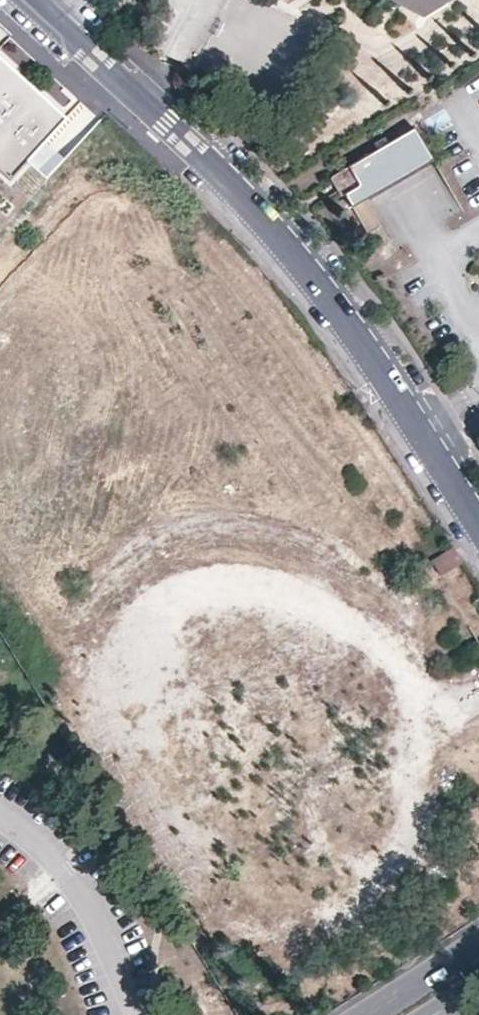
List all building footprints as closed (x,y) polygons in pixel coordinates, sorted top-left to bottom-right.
[(423,15),(449,0),(395,0),(423,15)] [(8,173),(64,113),(0,55),(0,165),(8,173)] [(43,69),(32,80),(63,111),(74,100),(43,69)] [(434,161),(415,130),(332,177),(341,195),(346,192),(369,232),(381,225),(367,199),(434,161)] [(440,574),(461,560),(452,546),(430,560),(440,574)]
